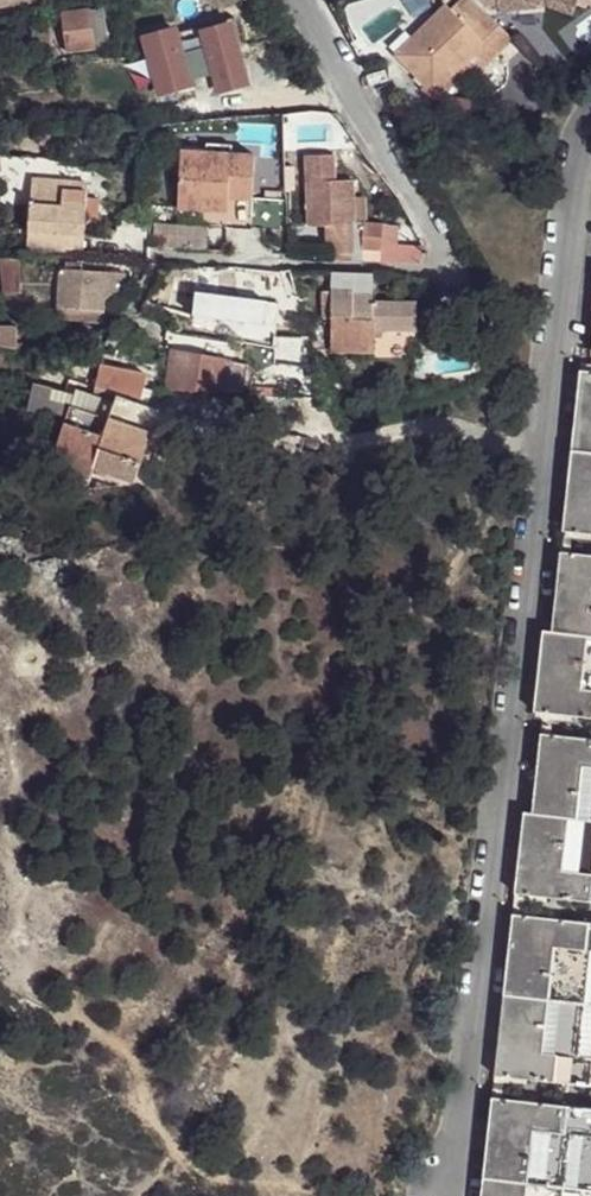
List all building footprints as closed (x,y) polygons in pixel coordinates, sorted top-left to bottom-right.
[(47,6),(46,0),(0,0),(0,13),(47,6)] [(429,93),(449,72),(455,78),(467,65),(477,56),(489,67),(514,41),(471,0),(464,0),(450,14),(444,10),(395,62),(429,93)] [(580,0),(476,0),(482,6),(498,4),(499,12),(547,5),(575,13),(580,0)] [(91,14),(96,45),(107,44),(101,5),(87,8),(91,14)] [(96,45),(91,14),(64,20),(70,57),(97,52),(96,45)] [(247,86),(229,21),(145,44),(159,97),(191,88),(189,83),(214,76),(219,93),(247,86)] [(467,88),(479,76),(467,65),(455,78),(467,88)] [(449,72),(429,93),(435,99),(455,78),(449,72)] [(228,153),(179,150),(178,164),(227,167),(228,153)] [(178,164),(176,208),(199,210),(200,196),(226,197),(250,199),(253,155),(228,153),(227,167),(178,164)] [(301,158),(306,230),(322,228),(348,225),(350,225),(348,182),(330,183),(329,157),(301,158)] [(88,199),(89,181),(36,177),(29,249),(82,255),(86,219),(88,199)] [(200,196),(199,210),(226,212),(226,197),(200,196)] [(88,199),(86,219),(96,220),(98,200),(88,199)] [(153,222),(151,247),(190,249),(205,251),(206,227),(153,222)] [(324,261),(346,263),(364,264),(366,227),(348,226),(348,225),(322,228),(324,261)] [(384,228),(366,227),(364,264),(382,265),(384,228)] [(384,228),(382,265),(395,266),(397,229),(384,228)] [(7,261),(9,291),(27,290),(26,257),(6,255),(7,261)] [(109,275),(66,271),(61,320),(105,324),(108,298),(109,275)] [(109,275),(108,298),(122,299),(124,276),(109,275)] [(335,278),(335,290),(354,289),(376,289),(376,280),(335,278)] [(354,289),(335,290),(335,318),(336,338),(355,337),(355,317),(354,289)] [(376,302),(376,289),(354,289),(355,317),(377,316),(376,302)] [(335,290),(326,290),(326,318),(335,318),(335,290)] [(206,324),(208,307),(209,303),(166,293),(161,315),(206,324)] [(377,316),(377,330),(415,330),(414,301),(376,302),(377,316)] [(281,306),(235,303),(235,309),(234,325),(279,329),(281,306)] [(234,325),(235,309),(208,307),(206,324),(234,328),(234,325)] [(377,316),(355,317),(355,337),(336,338),(335,348),(377,348),(377,330),(377,316)] [(320,321),(310,324),(314,338),(317,351),(327,348),(320,321)] [(279,329),(234,325),(234,328),(233,338),(278,343),(280,336),(279,329)] [(236,362),(181,354),(173,394),(233,394),(236,362)] [(233,394),(240,395),(244,365),(236,362),(233,394)] [(145,375),(98,365),(93,389),(116,397),(137,405),(145,375)] [(582,372),(573,450),(590,452),(590,372),(582,372)] [(103,435),(110,417),(71,407),(75,391),(33,384),(28,411),(65,420),(65,422),(103,435)] [(110,417),(153,432),(157,412),(137,405),(116,397),(110,417)] [(153,432),(110,417),(103,435),(65,422),(49,469),(87,483),(93,467),(135,483),(153,432)] [(573,450),(564,531),(590,534),(590,452),(573,450)] [(562,552),(553,632),(590,636),(590,555),(562,552)] [(544,631),(535,712),(590,718),(590,636),(553,632),(544,631)] [(543,735),(534,814),(590,820),(590,740),(543,735)] [(525,813),(516,893),(590,901),(590,820),(534,814),(525,813)] [(514,915),(504,995),(590,1004),(590,923),(514,915)] [(504,995),(496,1076),(590,1086),(590,1004),(504,995)] [(493,1098),(484,1178),(590,1189),(590,1109),(493,1098)] [(484,1178),(482,1195),(590,1195),(590,1189),(484,1178)]
